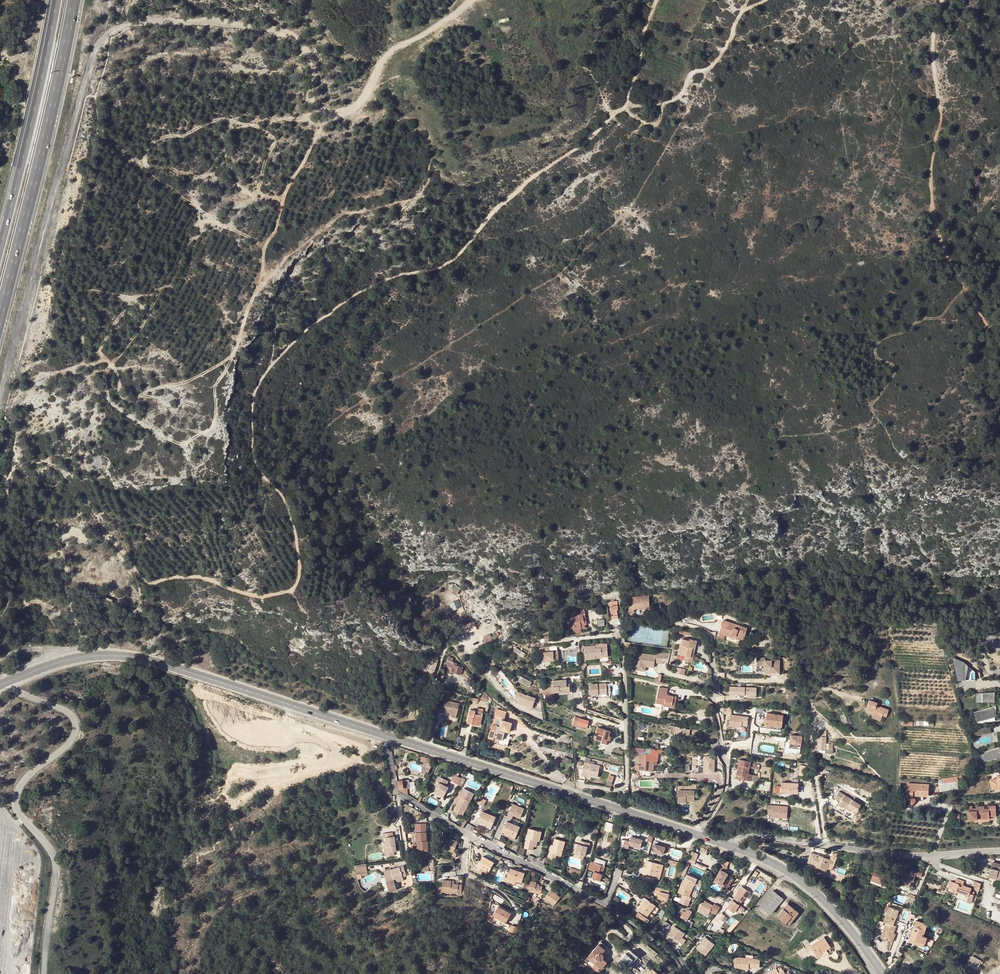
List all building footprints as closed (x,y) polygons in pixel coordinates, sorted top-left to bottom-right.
[(628,611),(634,611),(634,608),(650,607),(649,595),(633,597),(633,600),(628,601),(628,611)] [(463,606),(460,599),(450,603),(453,610),(463,606)] [(583,615),(585,614),(584,609),(575,611),(576,616),(568,618),(570,629),(573,628),(574,630),(581,628),(580,624),(584,623),(583,615)] [(685,610),(679,611),(680,615),(681,619),(685,619),(688,616),(685,610)] [(719,633),(725,635),(731,637),(732,635),(736,636),(735,638),(740,640),(741,637),(744,638),(747,628),(739,626),(738,629),(734,627),(735,624),(723,620),(719,633)] [(465,634),(477,630),(475,621),(462,625),(465,634)] [(681,639),(678,654),(685,656),(690,657),(692,650),(694,650),(696,641),(689,639),(689,641),(681,639)] [(538,648),(539,653),(542,653),(543,656),(543,659),(549,659),(553,659),(553,660),(558,659),(557,651),(549,651),(548,647),(538,648)] [(585,648),(586,660),(596,660),(596,656),(603,655),(603,657),(609,657),(608,648),(595,649),(595,647),(585,648)] [(655,655),(635,651),(633,668),(645,670),(645,664),(653,665),(654,663),(662,664),(664,653),(656,652),(655,655)] [(451,672),(461,675),(466,677),(468,671),(463,670),(463,666),(462,665),(461,665),(459,665),(458,664),(456,663),(455,662),(454,662),(453,662),(452,661),(453,658),(449,657),(448,658),(445,666),(449,667),(448,671),(451,672)] [(765,658),(758,658),(758,665),(764,665),(764,667),(766,667),(766,673),(779,673),(779,663),(773,663),(773,660),(765,660),(765,658)] [(495,665),(491,660),(486,663),(490,669),(493,667),(495,665)] [(954,661),(956,680),(974,678),(973,660),(954,661)] [(521,680),(521,681),(529,686),(531,682),(521,676),(519,679),(521,680)] [(570,692),(569,685),(566,685),(566,683),(566,679),(553,681),(554,692),(559,691),(559,693),(570,692)] [(608,683),(590,685),(591,694),(609,693),(608,683)] [(729,686),(729,694),(744,694),(744,687),(729,686)] [(672,702),(675,702),(676,696),(668,695),(667,694),(667,693),(668,688),(659,687),(656,703),(664,704),(664,703),(672,704),(672,702)] [(485,691),(481,698),(487,701),(488,700),(489,696),(485,691)] [(993,702),(993,691),(983,691),(982,702),(986,702),(989,702),(993,702)] [(534,699),(519,695),(518,699),(521,701),(525,703),(530,705),(532,706),(534,699)] [(521,701),(518,699),(517,701),(516,706),(523,708),(523,706),(532,708),(532,706),(530,705),(525,703),(521,701)] [(441,700),(438,712),(442,713),(443,711),(448,713),(456,714),(458,704),(441,700)] [(869,700),(866,709),(873,712),(873,714),(872,717),(880,720),(882,714),(887,715),(889,710),(880,707),(879,708),(876,707),(877,703),(869,700)] [(986,706),(975,709),(976,718),(985,717),(985,714),(994,712),(994,709),(995,709),(994,705),(989,706),(986,706)] [(497,709),(495,715),(504,718),(506,712),(497,709)] [(975,724),(986,721),(985,717),(976,718),(975,709),(972,709),(975,724)] [(480,722),(483,712),(478,711),(471,710),(468,723),(473,724),(477,725),(478,722),(480,722)] [(985,714),(985,717),(992,716),(993,720),(993,721),(996,721),(995,714),(995,712),(994,712),(985,714)] [(767,713),(765,726),(771,727),(771,725),(781,726),(783,715),(767,713)] [(748,717),(731,714),(729,724),(741,727),(742,723),(747,724),(748,717)] [(840,715),(844,728),(849,726),(844,714),(840,715)] [(575,717),(573,722),(578,723),(577,725),(587,727),(589,720),(575,717)] [(496,719),(494,718),(489,734),(494,736),(493,737),(502,739),(504,733),(501,732),(502,730),(505,731),(509,731),(511,723),(504,720),(502,720),(500,726),(495,725),(496,719)] [(671,726),(670,733),(674,734),(674,732),(678,733),(688,735),(689,729),(671,726)] [(597,727),(594,738),(602,740),(601,743),(606,745),(608,739),(610,739),(611,736),(609,736),(610,731),(597,727)] [(790,735),(789,748),(801,749),(802,736),(790,735)] [(818,736),(817,749),(825,750),(825,752),(831,753),(832,744),(825,743),(826,737),(818,736)] [(631,746),(630,751),(639,752),(638,757),(638,765),(639,765),(639,769),(642,770),(651,770),(652,771),(652,764),(654,764),(654,761),(657,761),(658,753),(658,749),(650,748),(639,747),(631,746)] [(981,757),(983,756),(984,759),(999,754),(999,747),(982,752),(981,757)] [(426,763),(423,771),(428,773),(433,759),(422,755),(420,761),(426,763)] [(704,757),(704,773),(714,773),(715,757),(704,757)] [(739,759),(736,774),(743,776),(742,779),(751,781),(752,778),(752,775),(748,774),(750,762),(739,759)] [(584,762),(582,775),(588,776),(589,775),(597,777),(599,766),(584,762)] [(803,775),(804,768),(799,767),(796,766),(794,774),(803,775)] [(462,786),(466,780),(454,774),(451,780),(462,786)] [(997,775),(998,778),(990,779),(992,786),(999,785),(999,774),(997,775)] [(440,792),(445,794),(448,787),(446,786),(448,781),(438,776),(435,781),(438,782),(434,789),(440,792)] [(782,782),(781,791),(788,791),(788,792),(797,793),(798,779),(792,779),(792,783),(782,782)] [(407,780),(397,781),(399,789),(405,793),(408,795),(409,796),(407,780)] [(907,783),(907,800),(909,800),(910,801),(910,802),(911,802),(912,803),(913,803),(914,802),(915,802),(916,801),(916,800),(923,800),(923,796),(928,796),(929,784),(926,784),(915,783),(911,783),(907,783)] [(463,787),(461,791),(459,796),(456,803),(453,810),(454,810),(458,812),(461,814),(471,793),(472,792),(463,787)] [(680,792),(681,803),(687,803),(689,802),(693,802),(697,802),(697,792),(680,792)] [(849,799),(838,792),(834,798),(840,802),(838,804),(844,808),(845,807),(846,805),(852,809),(856,812),(860,805),(852,800),(851,802),(849,800),(849,799)] [(513,803),(507,816),(511,817),(512,818),(514,814),(520,817),(524,808),(513,803)] [(787,819),(788,807),(768,805),(768,813),(772,813),(771,817),(787,819)] [(985,809),(984,806),(980,806),(976,807),(976,808),(972,809),(968,809),(969,820),(977,820),(977,814),(981,814),(981,819),(990,819),(990,816),(996,816),(995,806),(989,806),(989,809),(985,809)] [(483,811),(478,821),(491,826),(495,816),(483,811)] [(490,829),(491,826),(478,821),(477,824),(490,829)] [(502,831),(515,837),(520,827),(509,822),(507,821),(502,831)] [(606,822),(605,831),(612,832),(613,823),(606,822)] [(416,841),(418,841),(427,840),(427,833),(427,823),(418,823),(418,832),(416,832),(416,841)] [(533,850),(534,846),(535,840),(538,841),(539,841),(542,831),(529,828),(524,848),(533,850)] [(515,837),(502,831),(501,834),(514,840),(515,837)] [(629,841),(623,839),(623,840),(622,846),(627,847),(628,844),(639,847),(641,839),(636,838),(630,836),(629,841)] [(450,841),(447,840),(444,839),(440,846),(449,851),(453,853),(452,856),(455,857),(459,850),(455,849),(459,842),(451,838),(451,839),(450,841)] [(565,841),(555,838),(553,845),(550,854),(549,853),(548,857),(555,859),(557,855),(561,856),(565,841)] [(420,849),(420,858),(429,857),(429,840),(427,840),(418,841),(418,849),(420,849)] [(578,844),(575,853),(574,857),(583,859),(584,856),(585,856),(586,852),(586,851),(588,851),(590,843),(581,841),(581,844),(578,844)] [(398,842),(388,843),(389,850),(393,849),(395,863),(399,862),(402,862),(400,846),(398,847),(398,842)] [(665,846),(654,843),(652,851),(663,854),(665,846)] [(393,849),(389,850),(391,868),(399,867),(399,862),(395,863),(393,849)] [(698,855),(693,852),(690,859),(695,862),(698,855)] [(825,858),(822,856),(811,852),(807,862),(826,869),(829,863),(830,859),(825,858)] [(494,863),(483,856),(477,867),(489,873),(494,863)] [(694,864),(695,862),(690,859),(688,859),(686,864),(683,872),(685,873),(689,863),(694,864)] [(605,866),(591,861),(588,869),(594,871),(592,878),(599,880),(605,866)] [(643,875),(642,874),(641,874),(639,878),(653,882),(654,878),(656,873),(658,863),(648,861),(646,867),(643,875)] [(991,867),(988,877),(989,877),(988,881),(990,882),(989,885),(997,887),(998,884),(999,884),(999,865),(993,862),(991,867)] [(656,873),(654,878),(660,880),(664,865),(658,863),(656,873)] [(355,865),(355,877),(367,876),(366,864),(355,865)] [(524,873),(510,868),(510,870),(514,872),(523,876),(524,873)] [(721,885),(728,873),(720,869),(714,881),(721,885)] [(871,880),(885,885),(889,874),(875,869),(871,880)] [(521,882),(523,876),(514,872),(510,870),(507,878),(521,882)] [(914,879),(916,875),(917,872),(912,870),(910,873),(903,871),(899,882),(903,884),(902,886),(910,889),(912,886),(914,881),(915,882),(916,880),(914,879)] [(693,884),(694,884),(697,879),(687,874),(685,880),(684,880),(678,892),(683,894),(680,901),(688,905),(691,897),(689,896),(688,896),(693,884)] [(395,882),(388,886),(392,898),(400,894),(401,897),(409,893),(407,888),(411,886),(407,876),(404,878),(405,882),(396,886),(395,882)] [(955,882),(953,882),(951,888),(956,890),(956,892),(969,896),(970,894),(970,891),(971,888),(963,885),(964,882),(956,879),(955,882)] [(458,894),(458,896),(462,896),(462,895),(462,885),(455,884),(451,884),(451,882),(451,881),(443,880),(442,892),(458,894)] [(542,887),(539,886),(536,885),(536,884),(536,883),(529,881),(526,891),(541,894),(542,887)] [(670,890),(656,886),(655,892),(659,893),(658,897),(667,900),(670,890)] [(560,897),(556,894),(554,892),(551,890),(544,898),(549,902),(553,906),(560,897)] [(760,906),(761,907),(768,913),(769,913),(770,914),(778,905),(783,899),(773,890),(760,906)] [(742,903),(747,898),(739,891),(723,912),(730,917),(733,914),(738,917),(741,913),(736,910),(741,902),(742,903)] [(647,899),(638,911),(639,912),(636,915),(647,923),(649,920),(646,918),(656,906),(647,899)] [(778,905),(783,909),(788,903),(783,899),(778,905)] [(713,905),(709,903),(708,904),(703,901),(698,911),(706,916),(707,914),(708,914),(710,911),(715,914),(719,907),(714,904),(713,905)] [(789,917),(792,920),(798,912),(788,903),(783,909),(777,916),(785,922),(789,917)] [(766,916),(768,913),(761,907),(758,910),(766,916)] [(896,917),(899,911),(889,907),(883,922),(886,923),(893,925),(896,917)] [(682,917),(687,920),(687,919),(688,919),(689,916),(690,915),(690,914),(692,911),(689,909),(687,912),(685,912),(682,917)] [(509,923),(511,913),(496,910),(494,921),(509,923)] [(660,924),(659,927),(665,931),(667,928),(668,928),(670,924),(665,921),(667,918),(665,916),(662,921),(660,924)] [(927,924),(916,920),(910,938),(925,943),(927,937),(923,936),(927,924)] [(893,925),(886,923),(880,937),(890,941),(893,933),(896,926),(893,925)] [(510,925),(507,931),(512,934),(515,928),(510,925)] [(684,932),(674,925),(671,930),(673,931),(670,936),(679,942),(684,932)] [(716,944),(706,937),(701,942),(703,944),(698,949),(706,956),(716,944)] [(810,946),(818,957),(823,953),(822,952),(821,950),(829,945),(825,937),(810,946)] [(603,951),(596,945),(585,959),(599,970),(605,964),(600,960),(601,959),(601,958),(601,957),(600,956),(600,955),(603,951)] [(819,958),(831,950),(830,948),(822,952),(823,953),(818,957),(819,958)] [(978,967),(980,963),(981,961),(972,956),(967,965),(975,969),(978,967)] [(749,969),(749,966),(749,962),(753,963),(752,967),(759,967),(760,959),(753,959),(746,958),(735,957),(734,968),(749,969)]
